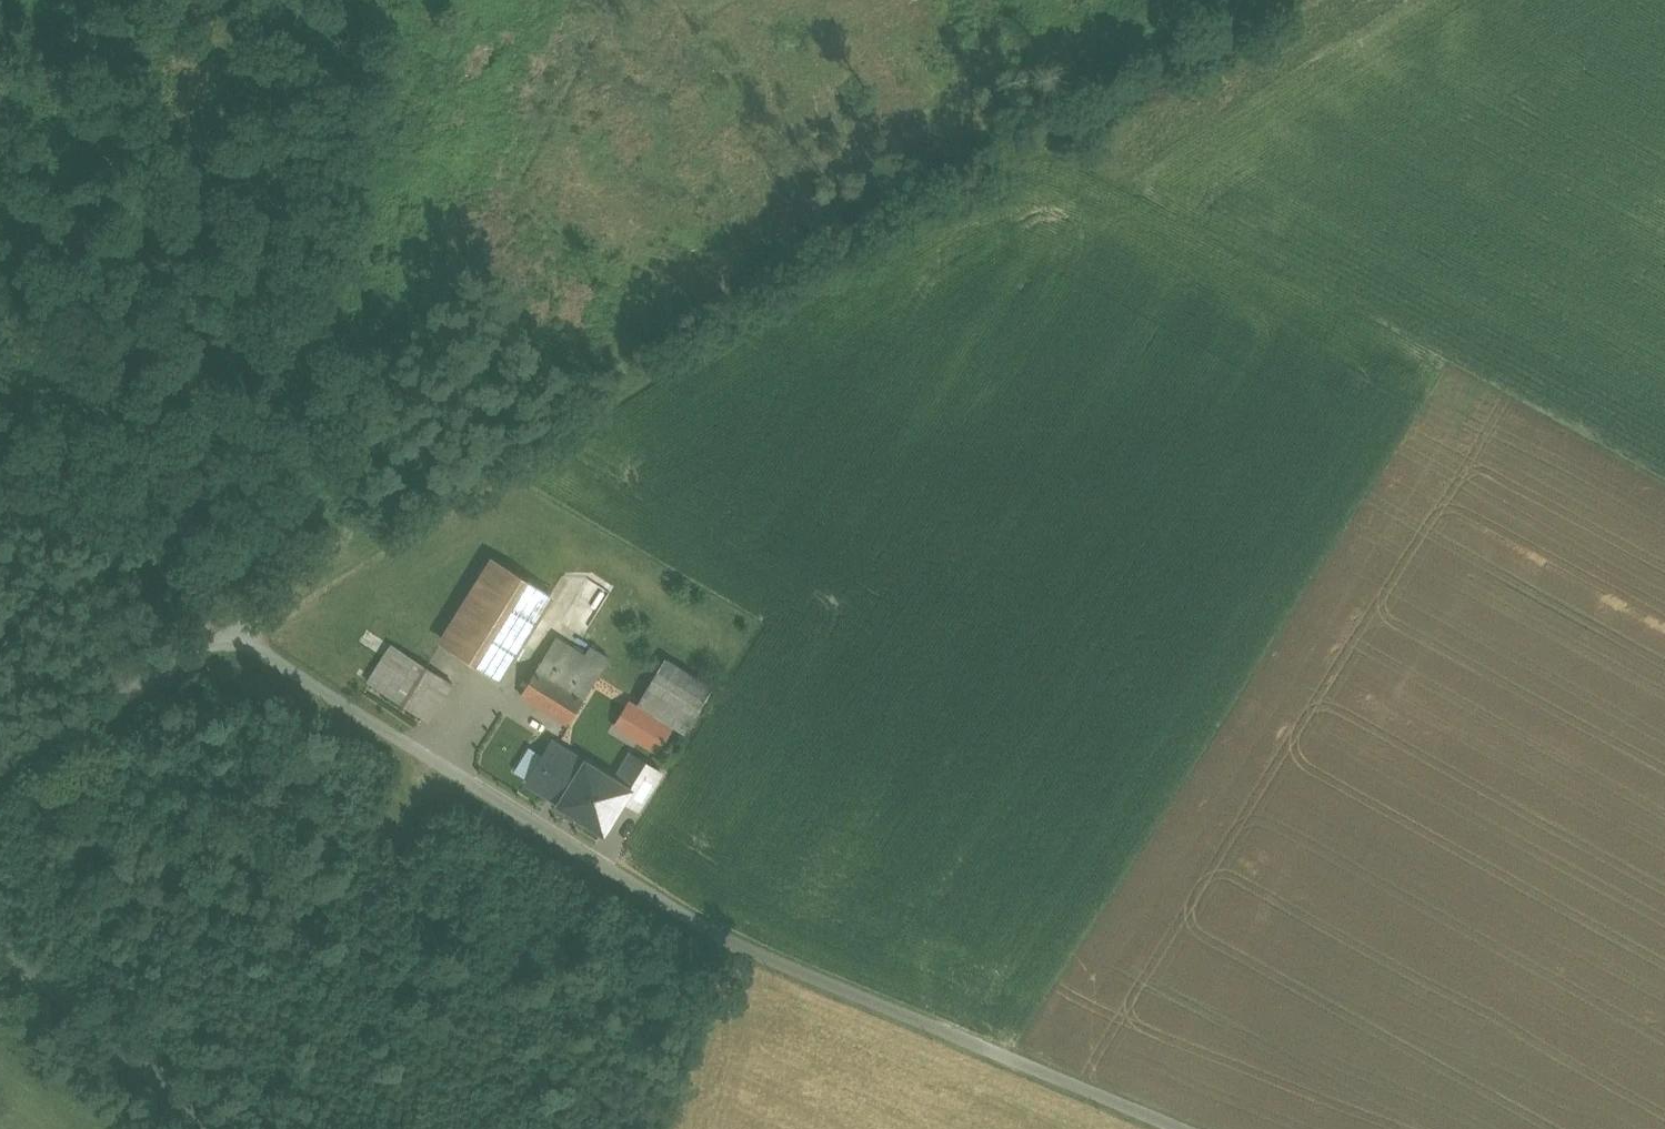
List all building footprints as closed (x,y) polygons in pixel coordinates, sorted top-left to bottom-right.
[(516,639),(477,614),(454,652),(493,677),(516,639)] [(452,682),(393,645),(369,683),(428,720),(452,682)] [(550,647),(521,695),(568,724),(598,676),(550,647)] [(652,728),(634,716),(625,731),(643,742),(652,728)] [(555,743),(553,742),(552,743),(552,744),(529,780),(528,782),(530,783),(562,802),(586,763),(555,743)] [(630,789),(589,763),(587,761),(586,763),(562,802),(561,803),(605,831),(614,815),(630,789)]
